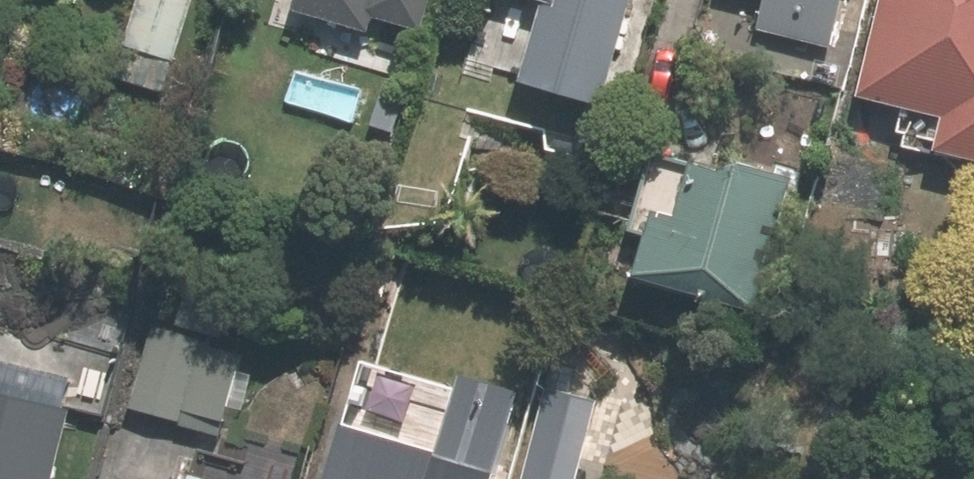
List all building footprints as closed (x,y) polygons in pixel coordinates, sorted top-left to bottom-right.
[(199,0),(146,0),(133,46),(124,77),(165,90),(174,59),(182,61),(199,0)] [(429,31),(438,0),(316,0),(429,31)] [(518,80),(610,107),(641,0),(541,0),(518,80)] [(766,28),(842,50),(856,0),(774,0),(766,28)] [(865,78),(956,98),(947,139),(973,145),(973,0),(882,0),(865,78)] [(398,121),(409,82),(348,65),(337,103),(398,121)] [(672,216),(654,279),(769,311),(804,180),(737,161),(733,176),(709,169),(694,222),(672,216)] [(247,355),(154,328),(130,412),(224,437),(247,355)] [(82,411),(75,409),(81,380),(0,360),(0,478),(66,478),(82,411)] [(592,401),(544,390),(522,478),(574,478),(592,401)] [(364,478),(418,478),(368,465),(364,478)]
